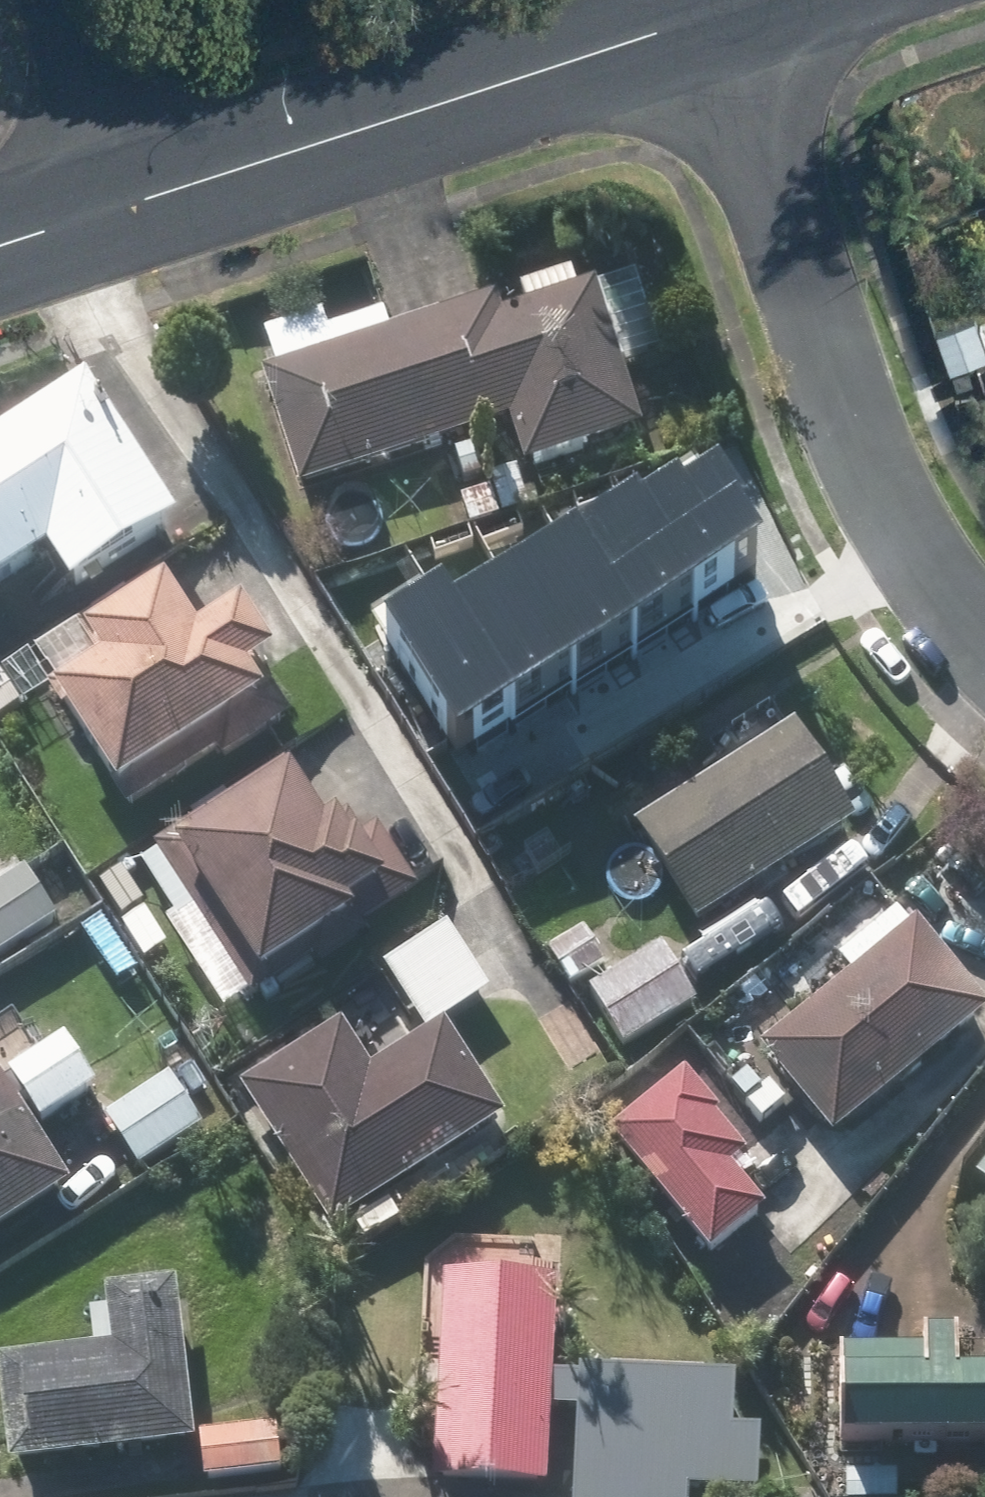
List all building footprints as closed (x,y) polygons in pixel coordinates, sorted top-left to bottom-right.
[(246,329),(296,492),(505,428),(518,472),(636,436),(585,271),(394,330),(387,310),(330,327),(323,305),(246,329)] [(937,342),(950,379),(984,366),(984,325),(937,342)] [(42,567),(65,607),(171,544),(80,392),(0,440),(0,591),(42,567)] [(448,766),(790,579),(723,456),(380,643),(448,766)] [(155,572),(23,657),(124,813),(211,757),(216,765),(288,718),(259,674),(268,668),(235,617),(199,640),(155,572)] [(634,833),(692,931),(852,837),(794,739),(634,833)] [(233,1006),(380,906),(410,886),(363,815),(332,835),(283,763),(136,863),(233,1006)] [(157,917),(122,862),(92,882),(127,936),(157,917)] [(55,920),(27,875),(0,892),(0,954),(55,920)] [(982,1018),(910,928),(888,901),(820,955),(842,982),(758,1050),(830,1140),(982,1018)] [(328,1237),(350,1223),(363,1244),(500,1160),(487,1138),(509,1124),(446,1021),(490,994),(446,922),(379,963),(423,1035),(365,1071),(329,1014),(229,1076),(328,1237)] [(539,949),(561,990),(607,965),(585,925),(539,949)] [(587,992),(621,1050),(695,1007),(662,949),(587,992)] [(0,1083),(0,1237),(68,1192),(32,1137),(97,1093),(63,1041),(0,1083)] [(686,1073),(608,1133),(708,1264),(766,1219),(734,1177),(745,1169),(710,1123),(719,1116),(686,1073)] [(209,1134),(172,1078),(101,1124),(137,1180),(209,1134)] [(984,1193),(984,1159),(968,1180),(984,1193)] [(456,1239),(424,1267),(422,1306),(434,1307),(424,1488),(545,1494),(550,1411),(552,1373),(556,1289),(529,1287),(532,1243),(456,1239)] [(195,1437),(175,1285),(98,1296),(106,1353),(0,1367),(0,1409),(9,1473),(196,1447),(202,1490),(284,1478),(277,1426),(195,1437)] [(958,1380),(958,1330),(914,1330),(914,1354),(831,1354),(831,1449),(984,1450),(984,1380),(958,1380)] [(552,1373),(550,1411),(568,1412),(563,1496),(752,1496),(755,1439),(726,1438),(729,1383),(552,1373)] [(834,1496),(894,1496),(895,1473),(835,1471),(834,1496)]
